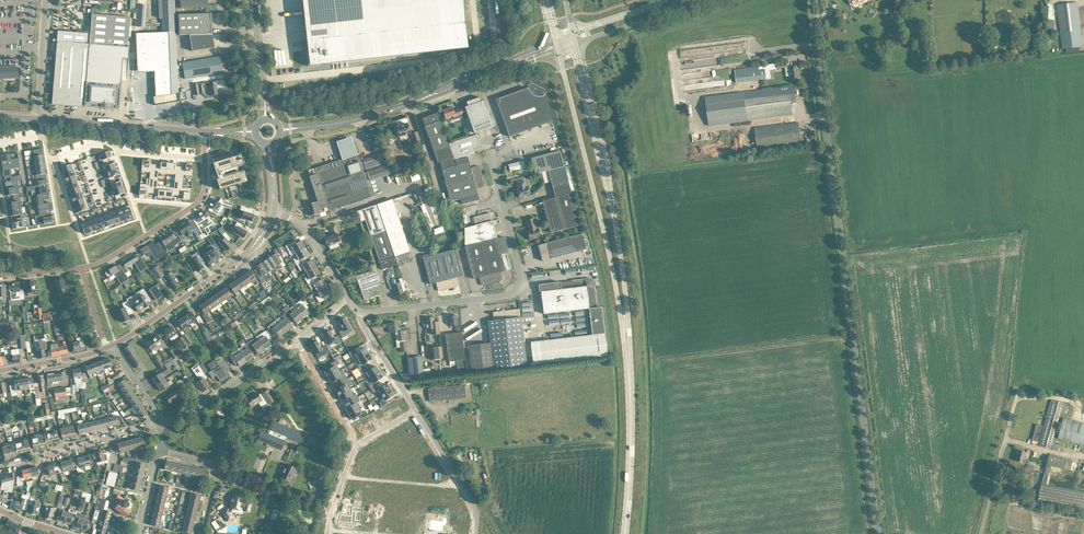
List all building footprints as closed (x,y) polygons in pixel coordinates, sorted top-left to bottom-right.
[(162,26),(152,26),(154,64),(155,64),(156,97),(154,97),(155,105),(180,101),(179,96),(178,73),(177,64),(175,8),(174,0),(161,0),(162,26)] [(180,8),(206,7),(206,11),(216,11),(215,5),(209,5),(209,4),(208,4),(208,0),(180,0),(180,8)] [(309,50),(306,51),(306,52),(307,52),(309,65),(308,65),(308,66),(318,65),(317,63),(331,61),(331,63),(468,48),(463,0),(304,0),(309,50)] [(1077,2),(1058,4),(1057,4),(1062,49),(1082,46),(1077,2)] [(211,14),(212,14),(212,13),(179,15),(179,35),(213,34),(213,33),(211,33),(211,27),(211,14)] [(92,14),(90,33),(90,44),(128,47),(130,17),(97,14),(92,14)] [(90,44),(90,33),(58,31),(57,41),(52,104),(84,106),(85,101),(90,44)] [(213,34),(190,35),(192,51),(215,48),(213,34)] [(85,101),(84,106),(119,109),(123,58),(129,58),(129,47),(128,47),(90,44),(85,101)] [(131,90),(140,90),(143,55),(134,54),(131,90)] [(220,56),(180,63),(180,66),(183,65),(185,79),(223,73),(220,56)] [(1,80),(2,80),(3,79),(4,79),(19,78),(18,75),(18,67),(18,66),(18,59),(4,60),(4,62),(0,62),(0,81),(1,80)] [(791,80),(800,79),(800,72),(798,72),(798,66),(790,67),(789,64),(786,64),(786,63),(777,65),(777,69),(786,68),(786,72),(790,71),(791,80)] [(770,70),(769,65),(759,67),(735,70),(736,83),(766,79),(765,72),(769,71),(770,70)] [(682,67),(685,91),(698,89),(697,84),(700,84),(699,77),(696,78),(695,72),(693,73),(692,69),(688,69),(688,66),(682,67)] [(210,86),(209,86),(211,96),(212,96),(215,95),(218,94),(218,92),(220,91),(220,92),(221,91),(221,90),(226,89),(225,86),(224,79),(213,81),(213,82),(215,82),(215,85),(213,85),(210,86)] [(207,82),(193,84),(195,95),(205,94),(204,87),(207,85),(207,82)] [(545,89),(531,83),(528,84),(529,87),(527,88),(527,87),(527,88),(496,99),(509,137),(553,121),(544,96),(545,96),(545,95),(544,96),(543,94),(547,93),(545,89)] [(794,86),(744,93),(748,121),(793,115),(791,103),(796,102),(794,86)] [(748,121),(744,93),(705,98),(709,126),(748,121)] [(468,106),(465,107),(469,118),(474,133),(484,130),(494,126),(484,100),(481,101),(480,97),(473,99),(466,102),(468,106)] [(443,111),(446,118),(454,115),(456,119),(455,120),(460,118),(459,115),(463,114),(461,109),(453,111),(452,107),(443,111)] [(440,162),(441,164),(455,160),(449,143),(440,120),(437,113),(422,118),(425,126),(424,126),(425,126),(438,162),(440,162)] [(469,118),(464,119),(470,135),(474,133),(469,118)] [(801,143),(799,122),(754,128),(757,149),(801,143)] [(396,127),(398,133),(399,136),(410,132),(407,123),(396,127)] [(411,133),(414,142),(420,140),(417,131),(411,133)] [(449,143),(455,160),(475,154),(473,148),(481,145),(478,134),(449,143)] [(352,137),(337,142),(343,160),(358,155),(352,137)] [(25,151),(24,151),(25,156),(31,155),(32,159),(32,161),(44,159),(42,159),(41,153),(42,153),(42,148),(37,149),(25,151)] [(548,171),(564,167),(560,150),(531,158),(534,170),(530,171),(531,175),(535,174),(548,171)] [(110,151),(98,155),(100,161),(102,160),(103,163),(109,161),(108,158),(112,157),(110,151)] [(347,157),(328,164),(330,170),(337,191),(366,182),(370,180),(390,174),(384,158),(383,153),(363,159),(360,153),(356,154),(358,161),(350,164),(347,157)] [(10,154),(0,155),(0,158),(0,160),(1,159),(2,162),(7,161),(8,165),(2,166),(19,163),(18,158),(11,159),(10,154)] [(356,154),(347,157),(350,164),(358,161),(356,154)] [(241,155),(213,163),(216,174),(218,179),(216,179),(220,190),(225,188),(228,199),(233,198),(233,199),(242,196),(241,195),(246,194),(243,183),(248,181),(244,171),(240,172),(238,167),(244,165),(241,155)] [(441,164),(446,185),(481,176),(478,166),(470,168),(467,157),(455,160),(441,164)] [(44,163),(44,159),(32,161),(35,161),(36,168),(44,166),(43,163),(44,163)] [(142,160),(141,172),(149,172),(150,172),(149,179),(154,179),(155,165),(149,164),(150,161),(142,160)] [(109,161),(103,163),(107,172),(116,169),(114,163),(110,165),(109,161)] [(508,165),(508,166),(505,167),(508,178),(515,176),(514,171),(525,168),(523,161),(508,165)] [(155,165),(154,179),(158,179),(158,173),(160,173),(160,174),(167,174),(168,162),(160,162),(160,165),(155,165)] [(168,162),(167,174),(174,175),(174,174),(175,174),(175,181),(179,181),(180,167),(175,166),(175,163),(168,162)] [(20,167),(19,163),(2,166),(3,170),(2,170),(3,174),(4,174),(4,178),(21,175),(12,176),(11,169),(20,167)] [(74,163),(62,168),(64,173),(76,169),(74,163)] [(180,167),(179,181),(183,181),(184,175),(185,175),(185,176),(192,176),(193,165),(186,164),(186,167),(180,167)] [(308,170),(309,173),(314,171),(315,175),(330,170),(328,164),(308,170)] [(44,170),(44,166),(36,168),(37,175),(35,175),(46,173),(45,170),(44,170)] [(564,167),(548,171),(553,187),(555,197),(571,193),(569,183),(564,167)] [(76,169),(64,173),(66,179),(76,175),(74,170),(76,170),(76,169)] [(116,169),(107,172),(110,181),(115,179),(114,176),(118,175),(116,169)] [(314,171),(309,173),(310,176),(318,201),(326,199),(329,211),(331,210),(375,196),(372,187),(368,188),(366,182),(337,191),(330,170),(315,175),(314,171)] [(46,174),(46,173),(35,175),(36,178),(36,179),(38,179),(39,185),(27,187),(47,184),(45,174),(46,174)] [(22,179),(21,175),(4,178),(10,177),(11,181),(5,182),(6,189),(18,187),(17,180),(22,179)] [(76,175),(66,179),(67,185),(79,180),(78,181),(76,175)] [(481,176),(446,185),(450,201),(461,199),(462,204),(479,200),(476,189),(484,186),(481,176)] [(115,179),(110,181),(113,190),(122,187),(120,181),(116,183),(115,179)] [(140,184),(139,195),(147,196),(147,193),(152,193),(154,179),(149,179),(149,185),(148,185),(148,184),(140,184)] [(154,179),(152,193),(158,194),(158,197),(165,197),(166,186),(159,185),(159,186),(157,186),(158,179),(154,179)] [(79,180),(67,185),(69,190),(81,186),(79,180)] [(517,182),(518,189),(517,189),(519,198),(523,197),(524,197),(527,197),(527,196),(530,195),(528,186),(526,187),(524,180),(517,182)] [(166,186),(165,197),(172,198),(172,195),(178,195),(179,181),(175,181),(174,188),(173,188),(173,187),(166,187),(166,186)] [(179,181),(178,195),(183,196),(183,199),(190,200),(191,188),(184,187),(184,188),(183,188),(183,181),(179,181)] [(47,184),(27,187),(27,191),(34,190),(35,195),(48,193),(49,192),(48,189),(47,189),(47,187),(42,188),(41,185),(47,184)] [(81,186),(69,190),(71,196),(83,192),(81,186)] [(20,197),(18,187),(6,189),(7,192),(6,192),(6,196),(13,195),(14,198),(20,197)] [(113,190),(110,191),(112,197),(115,196),(116,200),(122,198),(120,194),(124,193),(122,187),(113,190)] [(83,192),(71,196),(73,201),(85,197),(84,197),(82,192),(83,192)] [(49,199),(48,193),(35,195),(37,195),(39,204),(38,204),(38,205),(50,203),(50,202),(44,203),(44,200),(49,199)] [(542,201),(551,233),(580,225),(571,193),(555,197),(542,201)] [(20,197),(14,198),(14,202),(9,203),(10,209),(22,207),(20,197)] [(85,197),(73,201),(75,207),(87,203),(85,197)] [(210,205),(209,206),(215,210),(213,213),(218,216),(220,212),(218,211),(219,209),(221,206),(223,206),(231,209),(234,202),(221,198),(219,202),(214,199),(213,199),(212,201),(212,202),(211,203),(212,204),(211,205),(210,205)] [(318,201),(316,202),(307,204),(310,216),(315,215),(315,216),(320,215),(320,213),(329,211),(326,199),(318,201)] [(392,199),(377,204),(397,264),(413,259),(392,199)] [(50,203),(38,205),(40,215),(35,216),(46,214),(45,211),(51,210),(50,207),(52,207),(51,203),(50,203)] [(87,203),(75,207),(77,213),(89,209),(87,203)] [(397,264),(386,230),(377,204),(362,210),(358,211),(361,221),(365,220),(370,236),(379,262),(382,270),(387,268),(397,264)] [(129,205),(122,208),(127,220),(133,217),(129,205)] [(241,206),(240,210),(244,211),(242,219),(252,222),(255,215),(247,212),(249,209),(241,206)] [(22,207),(10,209),(10,212),(9,212),(10,216),(20,215),(21,218),(27,217),(26,213),(23,214),(22,207)] [(122,208),(117,210),(121,222),(127,220),(122,208)] [(117,210),(111,212),(115,224),(121,222),(117,210)] [(199,214),(195,217),(198,221),(195,223),(204,238),(209,235),(205,228),(203,226),(208,223),(208,224),(210,222),(210,221),(211,221),(209,216),(208,217),(204,211),(202,212),(201,212),(201,213),(199,214)] [(111,212),(105,214),(109,226),(115,224),(111,212)] [(474,217),(476,225),(492,221),(490,213),(474,217)] [(47,217),(46,214),(35,216),(36,220),(39,220),(39,224),(40,225),(53,222),(52,217),(47,217)] [(99,216),(103,228),(109,226),(105,214),(104,214),(105,215),(99,217),(99,216)] [(99,216),(93,218),(97,230),(103,228),(99,216)] [(21,218),(17,218),(18,222),(12,223),(13,229),(26,227),(25,221),(27,221),(27,217),(21,218)] [(88,221),(87,221),(91,232),(97,230),(93,218),(93,220),(88,222),(88,221)] [(534,218),(531,219),(526,220),(527,225),(529,224),(530,230),(527,231),(530,240),(540,237),(538,228),(536,229),(534,218)] [(492,221),(476,225),(480,243),(481,242),(497,238),(493,221),(493,220),(492,221)] [(87,221),(81,223),(85,234),(91,232),(87,221)] [(182,225),(178,227),(182,234),(182,235),(185,233),(187,236),(190,235),(190,234),(192,233),(191,233),(194,232),(196,236),(200,233),(195,224),(191,226),(188,221),(185,223),(184,223),(182,225),(182,224),(182,225)] [(237,222),(234,227),(237,229),(234,233),(244,238),(247,232),(241,228),(243,225),(237,222)] [(335,223),(329,226),(332,234),(330,235),(330,236),(325,238),(328,246),(329,246),(330,246),(342,241),(335,223)] [(165,235),(160,238),(167,248),(173,244),(175,246),(182,241),(175,230),(176,231),(173,233),(172,232),(172,231),(167,234),(165,235)] [(225,238),(220,243),(227,251),(233,246),(228,241),(231,239),(225,232),(222,235),(225,238)] [(538,245),(540,254),(542,261),(550,258),(550,259),(586,249),(582,233),(546,242),(546,243),(538,245)] [(497,238),(481,242),(491,282),(502,280),(500,272),(506,270),(497,238)] [(293,250),(295,253),(305,248),(301,241),(294,245),(293,242),(286,246),(288,251),(289,252),(293,250)] [(153,243),(142,250),(143,251),(145,255),(146,254),(150,252),(151,254),(156,261),(167,254),(159,242),(158,242),(160,244),(156,246),(154,244),(153,243)] [(207,247),(210,251),(204,255),(209,263),(220,256),(219,256),(216,252),(220,249),(215,242),(211,244),(207,247)] [(480,243),(465,247),(472,275),(473,279),(479,277),(481,285),(491,282),(481,242),(480,243)] [(294,259),(297,265),(304,261),(302,258),(309,254),(305,248),(295,253),(297,257),(294,259)] [(455,249),(439,253),(448,288),(459,285),(457,277),(463,276),(462,276),(461,270),(455,249)] [(194,260),(190,262),(194,268),(195,267),(197,271),(200,270),(200,271),(204,268),(203,268),(204,267),(201,262),(203,261),(197,252),(191,256),(192,257),(191,258),(192,259),(193,258),(194,260)] [(270,254),(277,265),(277,266),(281,271),(286,268),(285,266),(286,265),(283,260),(279,253),(277,254),(276,253),(274,254),(273,255),(272,254),(271,253),(270,254)] [(448,288),(439,253),(423,258),(430,284),(436,283),(438,291),(448,288)] [(134,254),(123,262),(126,268),(134,263),(140,272),(148,268),(142,258),(138,260),(135,255),(134,254)] [(269,258),(266,260),(275,272),(277,271),(275,267),(277,266),(277,265),(270,254),(268,256),(269,258)] [(262,260),(260,261),(268,272),(271,270),(273,274),(275,272),(266,260),(264,261),(262,260)] [(304,269),(306,272),(316,266),(312,260),(305,264),(304,261),(297,265),(300,271),(304,269)] [(268,272),(260,261),(259,262),(259,264),(257,266),(261,272),(257,275),(262,283),(266,281),(265,279),(267,277),(265,274),(268,272)] [(114,267),(105,273),(108,278),(114,274),(121,285),(129,279),(123,269),(122,269),(123,269),(119,271),(116,266),(115,266),(116,266),(114,267)] [(159,266),(154,269),(151,270),(157,279),(165,275),(159,266)] [(305,278),(308,284),(315,280),(313,277),(320,273),(316,266),(306,272),(308,276),(305,278)] [(578,272),(580,277),(593,273),(591,268),(578,272)] [(248,273),(246,274),(251,282),(252,283),(257,279),(256,278),(254,275),(251,270),(250,271),(250,269),(247,271),(248,273)] [(382,285),(380,279),(377,269),(356,277),(364,300),(380,295),(377,287),(383,285),(382,285)] [(176,278),(172,271),(171,271),(165,275),(175,290),(180,286),(178,284),(179,283),(178,283),(177,282),(178,281),(176,278)] [(246,274),(240,278),(245,286),(251,282),(246,274)] [(240,278),(235,281),(240,289),(242,292),(248,288),(245,286),(240,278)] [(392,281),(388,283),(390,289),(394,288),(396,295),(404,293),(403,291),(406,290),(402,278),(398,279),(400,282),(397,283),(396,280),(395,279),(394,279),(393,279),(392,279),(392,280),(392,281)] [(589,309),(590,322),(603,320),(601,307),(596,307),(596,303),(597,303),(596,303),(594,287),(595,287),(595,285),(595,283),(594,281),(592,279),(590,278),(588,278),(586,278),(584,278),(584,279),(572,281),(572,280),(572,281),(562,282),(563,288),(561,289),(561,282),(538,285),(539,291),(540,291),(541,291),(544,314),(589,309)] [(315,288),(317,291),(327,285),(323,279),(316,283),(315,280),(308,284),(311,290),(315,288)] [(68,306),(69,307),(74,305),(68,285),(65,286),(63,280),(56,281),(55,281),(58,292),(59,292),(59,294),(65,292),(65,293),(67,299),(69,299),(71,305),(68,306)] [(235,281),(229,285),(232,290),(234,293),(240,289),(235,281)] [(10,291),(11,301),(15,300),(16,300),(16,297),(17,297),(16,296),(21,296),(21,300),(24,299),(24,300),(25,299),(24,289),(20,289),(20,282),(19,282),(15,283),(12,284),(13,289),(13,291),(10,291)] [(35,286),(34,282),(27,282),(27,284),(26,284),(26,288),(27,288),(28,293),(32,293),(32,295),(39,295),(38,287),(35,287),(35,286)] [(156,285),(149,290),(156,300),(163,296),(160,291),(162,289),(158,284),(156,285)] [(327,285),(317,291),(320,295),(316,297),(319,303),(326,299),(324,296),(331,292),(327,285)] [(226,287),(221,291),(227,299),(232,295),(226,287)] [(143,288),(139,291),(140,294),(137,296),(145,309),(149,307),(148,306),(150,304),(145,297),(148,296),(143,288)] [(221,291),(216,295),(221,303),(227,299),(221,291)] [(216,295),(210,298),(216,306),(221,303),(216,295)] [(272,298),(270,295),(269,296),(261,302),(263,304),(272,298)] [(129,297),(126,299),(128,301),(131,307),(134,305),(139,312),(140,311),(141,312),(145,309),(137,296),(131,300),(129,297)] [(296,310),(303,318),(309,313),(306,310),(304,307),(307,305),(309,303),(306,298),(305,297),(302,299),(296,304),(299,307),(296,310)] [(210,298),(205,302),(210,310),(216,306),(210,298)] [(124,308),(117,311),(122,322),(129,319),(128,314),(134,312),(135,312),(131,307),(128,301),(122,303),(124,308)] [(210,310),(205,302),(199,306),(204,314),(203,315),(207,323),(211,321),(207,313),(210,310)] [(285,313),(290,319),(292,317),(294,320),(297,323),(303,318),(296,310),(293,312),(290,309),(287,305),(282,310),(285,313)] [(488,326),(491,343),(469,345),(472,373),(494,370),(527,366),(522,322),(521,317),(520,309),(505,310),(505,309),(502,309),(502,311),(493,312),(494,320),(488,321),(488,326)] [(185,317),(190,324),(192,327),(196,325),(195,324),(198,322),(191,312),(185,317)] [(279,317),(282,320),(278,323),(286,332),(292,327),(287,321),(290,319),(285,313),(279,317)] [(455,325),(456,333),(462,332),(460,320),(457,320),(456,315),(449,316),(450,326),(455,325)] [(190,324),(185,317),(178,321),(185,331),(188,328),(187,326),(190,324)] [(345,318),(339,321),(343,329),(339,332),(342,338),(347,335),(346,334),(352,331),(345,318)] [(426,319),(427,329),(431,329),(432,334),(440,334),(439,329),(438,322),(434,322),(434,318),(426,319)] [(555,320),(556,331),(569,330),(568,319),(555,320)] [(278,323),(276,320),(268,327),(273,333),(275,331),(280,337),(286,332),(278,323)] [(603,320),(590,322),(592,335),(530,342),(533,365),(608,356),(605,333),(604,333),(603,320)] [(200,324),(204,332),(208,330),(203,322),(200,324)] [(387,323),(388,333),(395,332),(395,335),(398,334),(399,341),(400,341),(400,347),(401,352),(407,352),(406,342),(405,342),(405,340),(408,340),(407,330),(401,331),(400,328),(398,329),(397,322),(387,323)] [(168,328),(164,331),(166,333),(164,334),(167,338),(169,337),(172,341),(178,336),(176,334),(177,334),(172,327),(169,329),(168,328)] [(262,338),(259,341),(265,350),(271,345),(267,339),(270,337),(265,330),(259,334),(262,338)] [(330,330),(323,334),(330,345),(336,342),(337,344),(342,342),(338,335),(334,338),(330,330)] [(462,332),(456,333),(445,334),(448,361),(456,360),(458,374),(467,372),(462,332)] [(38,346),(36,347),(36,350),(36,351),(37,351),(38,351),(39,353),(40,359),(46,358),(44,350),(47,349),(47,344),(46,341),(47,341),(46,341),(45,334),(41,335),(41,339),(41,340),(42,340),(42,342),(37,342),(38,346)] [(75,342),(71,343),(72,346),(74,351),(82,349),(82,348),(86,346),(84,340),(83,335),(78,337),(77,334),(73,336),(75,342)] [(155,337),(152,339),(159,349),(162,347),(161,345),(163,343),(157,334),(154,336),(155,337)] [(187,334),(183,336),(188,344),(192,342),(187,334)] [(188,344),(183,336),(178,340),(184,349),(189,345),(188,344)] [(159,349),(152,339),(149,341),(148,340),(145,342),(152,351),(155,349),(156,351),(159,349)] [(253,339),(247,343),(252,350),(254,348),(258,354),(265,350),(259,341),(255,343),(253,339)] [(241,353),(240,353),(247,362),(253,358),(249,351),(252,350),(247,343),(246,344),(244,340),(239,343),(241,347),(238,349),(241,353)] [(62,346),(58,347),(60,355),(68,353),(66,345),(65,341),(61,342),(62,346)] [(317,341),(310,344),(318,358),(329,352),(325,346),(321,348),(317,341)] [(60,355),(58,347),(58,344),(50,345),(51,349),(52,356),(60,355)] [(124,349),(137,368),(143,364),(130,345),(124,349)] [(443,358),(441,347),(430,348),(431,359),(443,358)] [(355,349),(349,353),(351,357),(352,356),(355,361),(368,353),(365,348),(357,353),(355,349)] [(9,355),(12,355),(13,363),(21,362),(19,349),(9,350),(10,355),(9,355)] [(177,356),(174,352),(172,349),(168,351),(173,359),(177,356)] [(247,362),(240,353),(237,355),(234,351),(229,355),(235,365),(238,363),(240,366),(247,362)] [(368,353),(355,361),(359,366),(358,367),(360,371),(366,367),(364,364),(371,359),(368,353)] [(408,358),(410,380),(424,378),(421,356),(408,358)] [(109,358),(101,361),(106,373),(113,370),(109,358)] [(164,366),(163,364),(158,358),(154,361),(160,368),(164,366)] [(172,360),(165,365),(167,368),(174,364),(172,360)] [(216,367),(208,372),(212,378),(216,376),(218,377),(221,382),(231,375),(228,372),(226,369),(230,367),(230,368),(231,368),(228,363),(226,360),(225,361),(218,365),(220,368),(218,370),(216,367)] [(208,364),(211,369),(217,365),(214,360),(208,364)] [(333,367),(325,371),(328,377),(342,369),(340,370),(337,365),(339,364),(337,360),(331,363),(333,367)] [(101,361),(94,364),(96,372),(98,376),(102,374),(106,373),(101,361)] [(199,365),(203,372),(205,374),(208,372),(202,363),(199,365)] [(96,372),(94,364),(86,367),(89,374),(93,373),(94,377),(98,376),(96,372)] [(195,368),(200,375),(203,372),(199,365),(195,368)] [(366,367),(360,371),(362,375),(364,373),(368,379),(379,372),(376,366),(368,371),(366,367)] [(80,369),(73,370),(75,383),(82,382),(82,376),(81,374),(80,369)] [(342,369),(328,377),(331,383),(339,378),(341,382),(347,378),(342,369)] [(47,380),(48,382),(67,379),(65,371),(46,374),(47,380)] [(153,378),(157,385),(165,380),(163,377),(167,374),(164,371),(161,373),(160,373),(157,375),(153,378)] [(379,372),(368,379),(371,384),(369,385),(371,389),(377,385),(375,382),(383,377),(379,372)] [(200,381),(194,385),(196,389),(199,387),(200,388),(200,387),(203,391),(209,387),(204,379),(201,375),(198,378),(200,381)] [(188,379),(186,376),(176,382),(178,385),(188,379)] [(32,378),(23,379),(25,390),(30,389),(31,393),(34,392),(34,394),(35,394),(36,399),(41,398),(38,383),(33,383),(32,378)] [(343,385),(335,390),(339,395),(351,388),(348,383),(350,382),(347,378),(341,382),(343,385)] [(10,385),(11,392),(12,396),(18,395),(19,396),(22,395),(21,392),(20,392),(20,390),(25,390),(23,379),(15,381),(15,386),(10,387),(10,385)] [(118,384),(121,389),(129,385),(125,379),(118,384)] [(165,380),(157,385),(161,391),(169,386),(173,383),(171,380),(167,383),(165,380)] [(196,389),(194,385),(192,382),(188,384),(193,391),(196,389)] [(377,385),(371,389),(373,393),(376,391),(379,396),(390,389),(387,384),(379,389),(377,385)] [(121,389),(125,395),(132,390),(129,385),(121,389)] [(465,386),(434,389),(428,390),(429,401),(466,397),(465,386)] [(70,387),(65,387),(54,389),(56,401),(67,400),(67,401),(70,400),(70,387)] [(181,387),(170,394),(166,397),(166,398),(166,399),(167,401),(168,400),(170,403),(174,400),(175,402),(179,399),(177,397),(184,392),(182,389),(181,387)] [(351,388),(339,395),(342,401),(350,397),(352,400),(358,397),(356,393),(353,394),(350,389),(352,388),(351,388)] [(257,393),(247,400),(252,407),(256,404),(255,403),(258,401),(261,405),(266,402),(268,404),(269,404),(275,399),(268,389),(262,394),(261,394),(261,393),(259,395),(257,393)] [(390,389),(379,396),(382,401),(379,403),(382,407),(388,403),(386,399),(393,395),(390,389)] [(125,395),(129,401),(136,396),(132,390),(125,395)] [(129,401),(133,407),(140,402),(136,396),(129,401)] [(354,404),(346,408),(349,414),(360,407),(358,402),(360,401),(358,397),(352,400),(354,404)] [(1066,404),(1056,401),(1051,400),(1039,446),(1044,447),(1057,451),(1058,446),(1054,445),(1056,438),(1059,427),(1061,421),(1062,422),(1063,418),(1067,404),(1066,404)] [(400,401),(395,402),(398,413),(403,411),(400,401)] [(137,412),(137,413),(144,408),(140,402),(133,407),(131,408),(134,414),(137,412)] [(391,405),(386,407),(390,418),(395,416),(391,405)] [(360,407),(349,414),(352,419),(360,415),(362,418),(368,415),(366,411),(362,413),(359,408),(360,407)] [(144,408),(137,413),(141,418),(148,414),(144,408)] [(384,410),(379,412),(384,422),(388,420),(384,410)] [(108,413),(109,417),(111,417),(113,425),(120,424),(118,415),(112,417),(111,412),(108,413)] [(102,415),(103,419),(104,419),(106,427),(113,425),(111,417),(109,417),(106,418),(104,414),(102,415)] [(375,414),(371,417),(377,426),(382,423),(375,414)] [(95,416),(96,421),(97,420),(99,429),(106,427),(104,419),(103,419),(102,415),(98,416),(95,416)] [(88,418),(89,422),(91,422),(93,431),(99,429),(97,420),(96,421),(92,422),(91,417),(88,418)] [(367,418),(363,422),(370,430),(374,427),(367,418)] [(1083,446),(1083,423),(1063,418),(1062,422),(1062,423),(1058,438),(1083,446)] [(82,420),(83,424),(84,424),(86,432),(93,431),(91,422),(89,422),(86,423),(85,419),(82,420)] [(83,424),(82,420),(78,421),(75,421),(76,426),(77,426),(79,434),(86,432),(84,424),(83,424)] [(290,438),(294,429),(274,421),(270,430),(272,431),(287,437),(290,438)] [(359,423),(355,427),(363,434),(367,431),(359,423)] [(70,424),(66,425),(69,437),(74,436),(74,437),(76,436),(76,437),(73,426),(70,426),(70,424)] [(1032,440),(1038,442),(1042,426),(1036,424),(1032,440)] [(69,437),(66,425),(63,425),(64,428),(60,428),(63,440),(63,439),(64,439),(64,438),(69,437)] [(403,431),(408,439),(411,437),(412,437),(414,440),(414,441),(419,438),(419,437),(418,437),(418,436),(416,434),(416,433),(415,431),(414,431),(413,429),(413,428),(412,426),(411,426),(410,427),(409,427),(407,429),(405,430),(403,431)] [(44,434),(44,435),(45,435),(46,444),(47,447),(47,444),(48,444),(48,443),(53,442),(49,427),(46,428),(47,433),(44,434)] [(53,429),(50,429),(53,442),(58,441),(58,442),(59,442),(60,442),(59,437),(57,431),(54,431),(53,429)] [(302,443),(306,434),(294,429),(290,438),(302,443)] [(257,437),(257,439),(257,440),(275,447),(275,446),(281,449),(281,450),(287,437),(272,431),(270,430),(268,434),(261,430),(258,438),(257,437)] [(402,430),(395,434),(401,444),(400,443),(404,441),(405,442),(404,442),(405,442),(408,440),(408,439),(403,431),(402,430)] [(41,433),(38,434),(40,446),(45,445),(45,446),(47,446),(47,447),(46,444),(45,435),(44,435),(42,436),(41,433)] [(40,446),(38,434),(34,435),(35,437),(31,438),(34,450),(34,449),(36,448),(35,447),(40,446)] [(395,434),(388,438),(394,448),(394,447),(397,444),(398,446),(401,444),(395,434)] [(143,436),(137,438),(139,448),(146,446),(143,436)] [(27,437),(21,439),(24,451),(29,450),(29,451),(30,451),(30,452),(31,452),(27,437)] [(414,441),(410,443),(411,442),(414,446),(413,447),(412,447),(414,450),(424,444),(420,437),(419,438),(414,441)] [(137,438),(131,440),(133,449),(139,448),(137,438)] [(388,438),(382,442),(387,452),(388,452),(387,451),(390,448),(391,450),(394,448),(388,438)] [(19,452),(24,451),(21,439),(18,440),(15,440),(15,442),(15,443),(16,444),(18,454),(19,453),(19,452)] [(131,440),(124,442),(127,451),(133,449),(131,440)] [(12,442),(8,443),(11,455),(16,454),(16,455),(18,455),(18,456),(18,454),(16,444),(13,445),(12,442)] [(127,451),(124,442),(117,444),(120,453),(127,451)] [(382,442),(375,446),(381,456),(380,455),(383,452),(384,454),(387,452),(382,442)] [(11,455),(8,443),(5,444),(5,447),(2,447),(4,454),(5,459),(5,458),(7,458),(6,456),(11,455)] [(424,444),(414,450),(416,449),(418,453),(417,453),(416,453),(418,457),(428,451),(424,444)] [(375,446),(368,450),(374,460),(373,459),(377,456),(377,458),(381,456),(375,446)] [(363,453),(361,458),(372,462),(372,461),(374,460),(368,450),(363,453)] [(1015,460),(1021,462),(1027,464),(1028,464),(1029,460),(1024,459),(1026,452),(1018,450),(1016,457),(1017,457),(1016,460),(1015,460)] [(109,458),(111,453),(107,452),(106,455),(104,454),(103,454),(103,451),(99,452),(99,451),(94,452),(95,454),(92,454),(94,460),(96,459),(97,463),(101,462),(102,464),(106,463),(108,463),(109,458)] [(428,451),(418,457),(420,456),(422,459),(421,460),(420,460),(422,463),(432,457),(428,451)] [(86,456),(83,457),(85,467),(93,464),(91,453),(86,455),(86,456)] [(1067,460),(1066,460),(1049,455),(1046,466),(1064,471),(1064,468),(1067,460)] [(78,456),(74,458),(77,469),(78,473),(84,471),(83,470),(86,470),(85,467),(83,457),(79,458),(78,456)] [(432,457),(422,463),(424,463),(426,466),(425,467),(427,470),(436,464),(432,457)] [(70,460),(66,461),(68,471),(77,469),(74,458),(69,459),(70,460)] [(361,458),(358,466),(369,470),(370,467),(370,466),(369,466),(370,462),(372,463),(372,462),(361,458)] [(396,464),(396,465),(396,466),(396,467),(397,467),(397,468),(397,469),(398,469),(399,470),(400,470),(401,470),(401,471),(402,471),(403,471),(403,470),(404,470),(405,470),(405,469),(406,469),(406,468),(407,468),(407,467),(408,467),(408,466),(408,465),(408,464),(408,463),(408,462),(407,462),(407,461),(406,461),(406,460),(405,460),(405,459),(404,459),(403,459),(402,459),(401,459),(400,459),(399,459),(399,460),(398,460),(397,460),(397,461),(397,462),(396,462),(396,463),(396,464)] [(68,471),(66,461),(62,462),(62,461),(57,462),(60,473),(63,472),(64,473),(67,475),(69,474),(68,471)] [(164,469),(171,471),(173,463),(166,461),(164,469)] [(45,466),(46,470),(47,475),(50,474),(50,475),(59,473),(56,462),(51,463),(52,465),(45,466)] [(131,469),(135,470),(135,469),(144,471),(145,464),(137,462),(136,468),(131,466),(131,469)] [(171,471),(178,472),(180,464),(173,463),(171,471)] [(178,472),(185,474),(187,466),(180,464),(178,472)] [(292,477),(295,472),(296,468),(287,464),(281,478),(290,482),(290,481),(292,481),(293,478),(292,477)] [(436,464),(427,470),(428,469),(430,473),(429,473),(429,474),(431,477),(440,471),(436,464)] [(185,474),(192,476),(193,467),(187,466),(185,474)] [(358,466),(356,474),(366,478),(368,474),(367,474),(366,473),(367,470),(369,470),(358,466)] [(37,467),(30,469),(32,478),(33,480),(36,479),(36,477),(35,476),(39,475),(39,472),(37,467)] [(192,476),(198,477),(200,469),(193,467),(192,476)] [(32,478),(30,469),(22,471),(23,475),(17,476),(17,483),(17,486),(22,484),(22,481),(25,480),(24,479),(28,478),(29,479),(32,478)] [(129,476),(134,477),(134,476),(142,478),(144,471),(135,469),(135,470),(134,475),(130,473),(129,476)] [(200,469),(198,477),(205,479),(207,471),(200,469)] [(109,471),(106,484),(114,487),(118,473),(112,472),(109,471)] [(440,471),(431,477),(432,476),(434,480),(433,480),(435,484),(445,478),(440,471)] [(2,482),(2,483),(2,484),(1,490),(13,492),(14,487),(15,480),(13,473),(0,476),(2,482)] [(127,482),(132,484),(132,482),(141,484),(142,478),(134,476),(134,477),(132,481),(128,480),(127,482)] [(1041,484),(1071,490),(1073,481),(1061,479),(1044,476),(1041,484)] [(132,482),(132,484),(131,488),(126,487),(126,489),(131,490),(131,489),(139,491),(141,484),(132,482)] [(365,484),(364,498),(369,499),(370,493),(374,494),(375,484),(371,484),(371,485),(365,484)] [(375,484),(374,494),(379,494),(378,500),(383,500),(384,486),(379,485),(379,484),(375,484)] [(1041,484),(1037,501),(1083,510),(1083,492),(1071,490),(1041,484)] [(161,485),(159,492),(167,494),(168,493),(168,489),(173,490),(173,487),(169,486),(169,487),(161,485)] [(384,486),(383,500),(388,500),(389,495),(393,495),(394,486),(390,485),(390,486),(384,486)] [(394,486),(393,495),(398,496),(397,501),(402,502),(403,488),(398,487),(398,486),(394,486)] [(403,488),(402,502),(407,502),(408,497),(412,497),(413,487),(409,487),(409,488),(403,488)] [(413,487),(412,497),(417,497),(416,503),(421,503),(422,489),(417,489),(417,488),(413,487)] [(422,489),(421,503),(426,504),(427,498),(431,499),(432,489),(428,489),(428,490),(422,489)] [(432,489),(431,499),(435,499),(435,505),(440,505),(442,491),(436,490),(436,489),(432,489)] [(449,490),(449,499),(458,499),(453,491),(449,490)] [(31,492),(28,491),(26,495),(23,494),(20,503),(17,502),(17,501),(12,499),(10,506),(14,507),(22,510),(24,504),(28,505),(27,505),(28,505),(31,492)] [(127,509),(128,509),(129,509),(130,508),(131,507),(131,506),(132,505),(132,504),(132,503),(131,502),(130,501),(129,500),(128,500),(127,500),(126,500),(125,501),(118,495),(119,493),(114,491),(113,496),(116,498),(117,499),(121,502),(123,503),(123,504),(122,504),(122,505),(123,505),(123,506),(123,507),(124,507),(124,508),(125,508),(125,509),(126,509),(127,509)] [(159,492),(157,499),(166,501),(166,500),(167,495),(171,497),(172,494),(168,493),(167,494),(159,492)] [(192,493),(190,499),(200,501),(201,495),(192,493)] [(238,505),(242,506),(244,506),(244,508),(244,510),(250,512),(251,504),(246,502),(245,503),(242,502),(243,497),(234,495),(233,499),(233,501),(232,501),(230,509),(229,510),(228,509),(222,513),(227,521),(233,517),(231,513),(234,512),(234,509),(237,509),(238,505)] [(31,513),(32,513),(32,514),(36,515),(36,514),(38,515),(41,503),(33,501),(34,498),(30,498),(29,504),(32,505),(31,513)] [(101,521),(103,521),(104,522),(108,523),(112,511),(106,510),(109,501),(106,500),(104,500),(99,498),(95,510),(103,513),(101,518),(101,521)] [(125,508),(124,508),(124,507),(123,507),(123,506),(123,505),(122,505),(122,504),(123,504),(123,503),(121,502),(117,499),(115,502),(116,508),(120,511),(119,512),(122,514),(122,513),(126,516),(130,511),(128,509),(127,509),(126,509),(125,509),(125,508)] [(157,499),(156,505),(164,507),(164,506),(165,502),(170,503),(170,501),(166,500),(166,501),(157,499)] [(190,499),(189,506),(198,508),(200,501),(190,499)] [(156,505),(154,512),(163,514),(163,513),(164,509),(168,510),(169,507),(164,506),(164,507),(156,505)] [(47,506),(46,509),(46,511),(47,512),(45,518),(51,519),(52,516),(54,517),(57,508),(53,507),(53,508),(47,506)] [(189,506),(187,512),(197,514),(198,508),(189,506)] [(341,514),(338,522),(355,523),(355,520),(359,520),(359,522),(360,522),(361,507),(352,506),(351,515),(341,514)] [(62,520),(66,521),(68,512),(60,509),(57,520),(61,522),(62,520)] [(89,533),(96,533),(97,530),(97,529),(95,529),(96,524),(95,524),(96,520),(97,517),(101,518),(103,513),(95,510),(93,521),(92,522),(89,532),(89,533)] [(69,524),(73,525),(77,514),(68,512),(66,521),(69,522),(69,524)] [(154,512),(153,518),(161,520),(161,519),(162,515),(167,516),(167,514),(163,513),(163,514),(154,512)] [(187,512),(186,519),(195,521),(197,514),(187,512)] [(77,528),(81,529),(85,516),(85,514),(80,513),(78,515),(77,514),(73,525),(72,528),(77,529),(77,528)] [(387,517),(386,526),(391,526),(391,527),(392,527),(392,526),(394,526),(394,527),(399,527),(400,524),(404,524),(404,525),(405,514),(395,513),(395,515),(391,515),(391,516),(387,516),(387,517)] [(420,513),(419,516),(412,515),(411,528),(412,528),(414,528),(414,529),(415,529),(415,528),(417,529),(419,529),(419,525),(424,525),(424,527),(424,525),(426,513),(420,513)] [(456,523),(455,531),(457,531),(457,532),(466,533),(467,519),(465,519),(466,514),(459,514),(458,518),(458,523),(456,523)] [(85,531),(89,532),(92,522),(93,521),(89,520),(87,516),(85,516),(81,529),(85,530),(85,531)] [(215,521),(221,530),(226,526),(221,517),(215,521)] [(161,520),(153,518),(151,525),(159,527),(161,522),(165,523),(166,520),(161,519),(161,520)] [(437,530),(442,531),(443,524),(446,525),(446,518),(443,518),(443,521),(438,521),(438,520),(438,521),(435,521),(435,520),(430,520),(429,529),(434,530),(437,530)] [(186,519),(184,525),(193,527),(195,521),(186,519)] [(6,525),(4,528),(5,529),(3,532),(7,533),(9,533),(10,533),(12,533),(18,533),(20,530),(17,528),(19,525),(8,520),(6,525)] [(101,521),(97,533),(105,533),(106,533),(107,531),(106,531),(108,523),(104,522),(103,521),(101,521)] [(193,527),(184,525),(183,531),(192,533),(193,527)]
